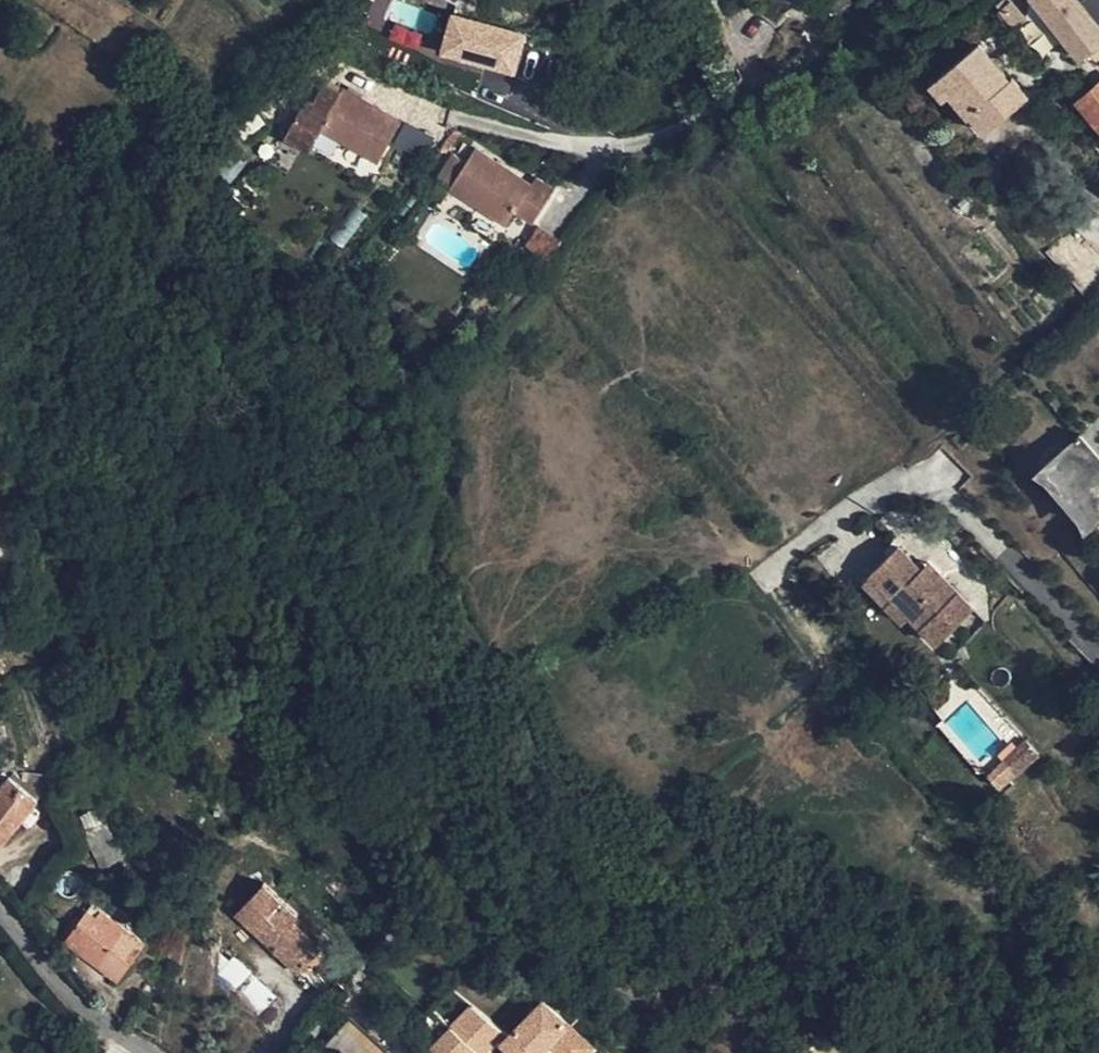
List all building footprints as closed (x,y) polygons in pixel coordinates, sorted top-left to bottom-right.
[(999,4),(1005,25),(1021,21),(1015,0),(999,4)] [(1078,0),(1035,0),(1080,58),(1098,42),(1098,26),(1078,0)] [(449,13),(437,56),(515,77),(526,34),(449,13)] [(977,44),(940,74),(953,90),(951,92),(970,116),(972,113),(986,130),(1026,97),(1010,77),(1008,80),(977,44)] [(945,97),(951,92),(953,90),(940,74),(931,82),(945,97)] [(1098,128),(1098,83),(1077,102),(1098,128)] [(401,121),(342,89),(321,129),(379,160),(401,121)] [(333,97),(322,91),(309,115),(320,121),(333,97)] [(400,126),(396,150),(428,156),(432,132),(400,126)] [(481,178),(488,156),(475,148),(465,164),(481,178)] [(448,186),(463,162),(451,155),(436,178),(448,186)] [(481,178),(465,164),(449,187),(506,224),(515,210),(533,222),(554,190),(535,177),(531,184),(488,156),(481,178)] [(544,254),(554,241),(536,228),(526,240),(544,254)] [(1039,468),(1088,524),(1098,515),(1098,456),(1080,434),(1039,468)] [(932,582),(920,569),(898,547),(869,573),(870,575),(863,583),(887,608),(895,601),(910,617),(937,644),(973,609),(940,575),(932,582)] [(928,562),(920,569),(932,582),(940,575),(928,562)] [(902,624),(910,617),(895,601),(887,608),(902,624)] [(1023,743),(1000,764),(1010,776),(1033,756),(1023,743)] [(24,769),(15,782),(37,798),(48,784),(42,772),(24,769)] [(37,798),(15,782),(9,777),(2,786),(0,788),(0,841),(3,843),(37,798)] [(106,823),(86,834),(103,866),(123,854),(106,823)] [(244,919),(255,929),(259,925),(276,942),(273,946),(300,970),(314,955),(307,948),(314,940),(294,920),(298,915),(263,883),(237,912),(244,919)] [(88,911),(66,944),(116,979),(144,942),(102,912),(98,917),(88,911)] [(255,929),(273,946),(276,942),(259,925),(255,929)] [(248,973),(231,990),(256,1015),(273,997),(248,973)] [(594,1049),(543,999),(495,1047),(501,1052),(590,1052),(594,1049)] [(426,1047),(432,1052),(473,1052),(474,1052),(483,1052),(501,1036),(472,1004),(426,1047)] [(374,1051),(340,1025),(320,1052),(373,1052),(374,1051)]
